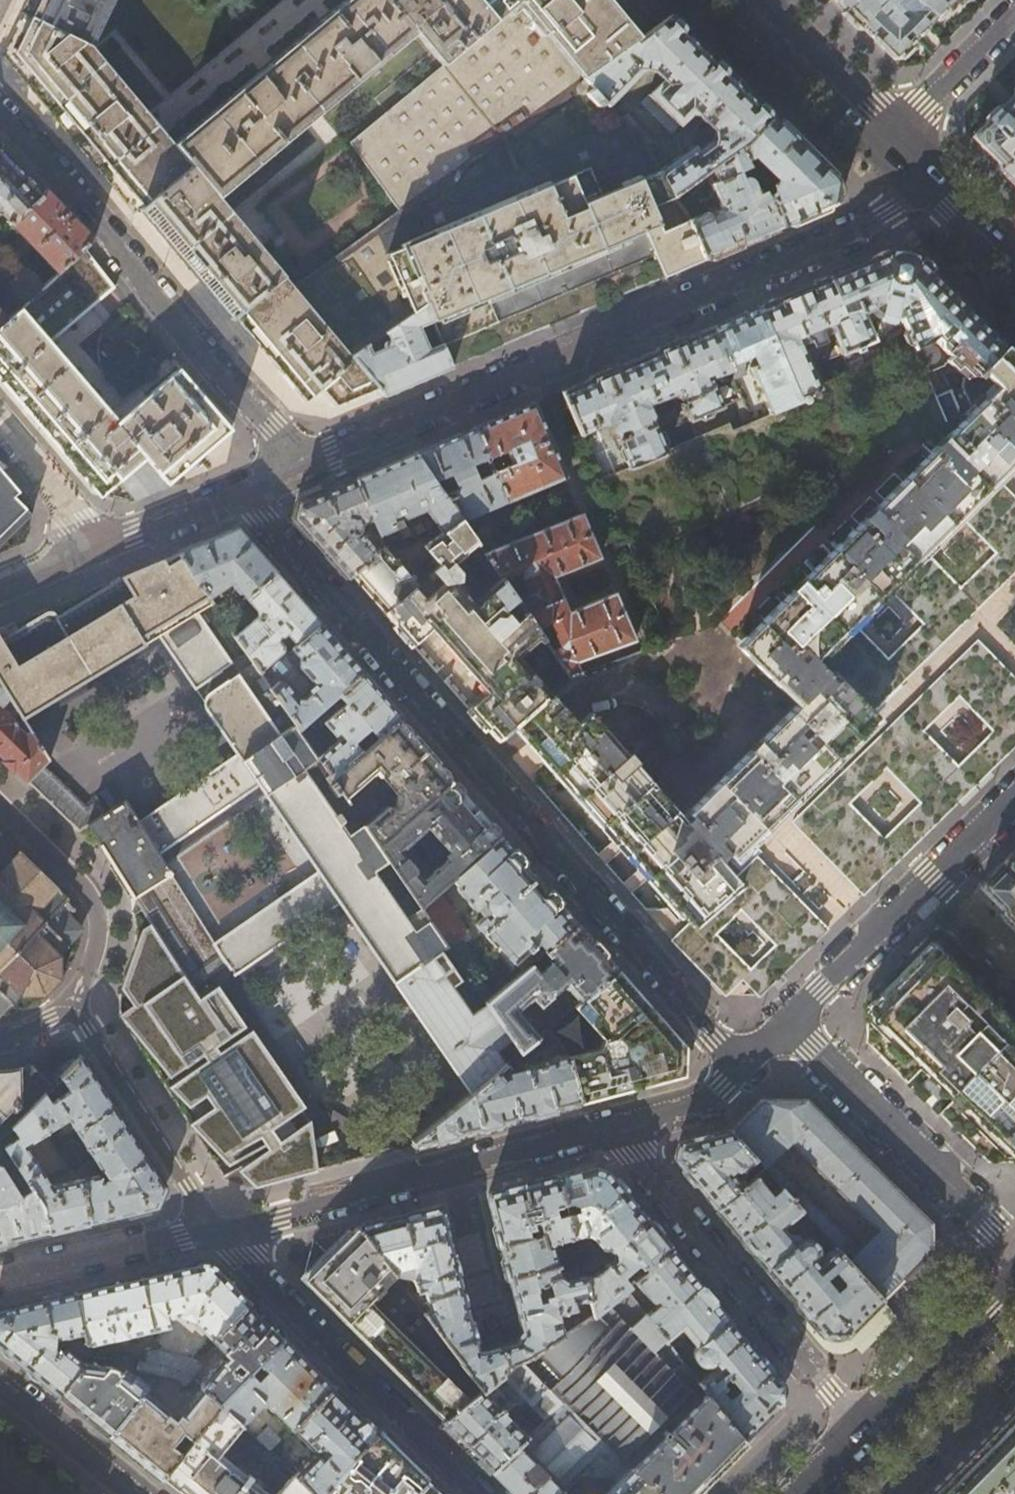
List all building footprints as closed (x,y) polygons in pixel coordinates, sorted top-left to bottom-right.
[(136,100),(92,47),(115,0),(28,0),(1,55),(14,71),(37,97),(66,133),(80,149),(136,100)] [(260,72),(174,144),(219,198),(416,33),(442,67),(350,143),(403,207),(584,79),(639,38),(608,0),(489,0),(483,5),(478,0),(444,0),(298,116),(260,72)] [(260,72),(298,116),(444,0),(345,0),(260,72)] [(866,32),(892,58),(896,54),(898,56),(913,42),(911,40),(951,0),(834,0),(866,32)] [(722,66),(672,16),(639,38),(584,79),(610,105),(648,68),(649,61),(652,63),(657,63),(658,70),(667,80),(644,103),(674,132),(695,112),(700,112),(709,121),(714,116),(722,125),(718,130),(716,138),(699,150),(695,146),(661,169),(672,193),(738,149),(745,144),(772,116),(722,66)] [(610,105),(584,79),(403,207),(294,287),(351,355),(366,344),(386,332),(425,305),(431,320),(437,336),(451,366),(482,353),(547,326),(644,285),(678,270),(705,259),(686,218),(672,193),(661,169),(645,146),(624,120),(610,105)] [(993,113),(971,136),(1006,170),(1014,180),(1014,92),(993,113)] [(376,388),(349,356),(351,355),(294,287),(219,198),(174,144),(136,100),(80,149),(88,159),(121,199),(133,213),(139,209),(159,233),(185,265),(206,290),(227,315),(231,319),(234,317),(241,325),(287,380),(305,401),(320,388),(335,405),(376,388)] [(645,146),(650,141),(630,116),(624,120),(645,146)] [(833,204),(838,181),(805,149),(772,116),(745,144),(738,149),(745,160),(753,156),(758,164),(775,181),(772,185),(769,186),(769,188),(771,189),(771,193),(766,197),(781,226),(833,204)] [(733,246),(781,226),(766,197),(745,160),(738,149),(672,193),(686,218),(705,259),(733,246)] [(42,195),(0,150),(0,213),(8,221),(7,223),(9,225),(12,224),(42,195)] [(82,250),(92,239),(71,218),(46,192),(42,195),(12,224),(59,273),(82,250)] [(82,250),(59,273),(44,289),(7,320),(0,326),(0,379),(4,384),(28,411),(57,446),(100,495),(118,480),(126,488),(134,497),(161,476),(167,482),(185,466),(201,452),(209,446),(228,429),(178,370),(118,422),(116,422),(48,342),(112,287),(94,264),(82,250)] [(950,360),(964,376),(960,388),(971,412),(982,402),(996,386),(981,369),(1004,346),(944,286),(916,256),(890,250),(862,262),(816,283),(794,293),(759,308),(796,399),(765,413),(728,430),(709,381),(732,370),(714,327),(642,358),(561,392),(568,408),(628,554),(959,415),(950,388),(933,394),(924,370),(927,369),(930,371),(946,362),(946,360),(950,360)] [(431,320),(425,305),(386,332),(391,343),(390,345),(372,353),(366,344),(351,355),(349,356),(376,388),(383,395),(417,380),(451,366),(437,336),(424,340),(419,330),(418,326),(431,320)] [(796,399),(759,308),(731,320),(714,327),(732,370),(733,375),(735,376),(741,373),(740,368),(743,365),(741,360),(748,356),(746,350),(751,348),(757,363),(747,369),(765,413),(796,399)] [(1004,346),(981,369),(996,386),(982,402),(1014,434),(1014,356),(1004,346)] [(562,411),(568,408),(561,392),(555,395),(562,411)] [(777,622),(868,714),(1014,572),(1014,496),(992,473),(1014,450),(1014,434),(982,402),(971,412),(965,416),(971,423),(777,622)] [(415,454),(459,518),(461,521),(567,475),(534,403),(530,405),(500,417),(475,428),(446,441),(415,454)] [(459,518),(415,454),(386,466),(355,479),(370,519),(375,528),(377,535),(393,528),(394,522),(426,508),(444,530),(459,518)] [(24,510),(13,498),(18,492),(1,472),(0,471),(0,534),(24,510)] [(165,489),(167,482),(161,476),(134,497),(138,500),(159,491),(165,489)] [(370,519),(355,479),(327,491),(299,503),(295,515),(295,517),(300,523),(326,553),(347,577),(351,574),(382,547),(377,535),(375,528),(362,533),(358,532),(360,523),(370,519)] [(617,592),(571,611),(569,610),(555,575),(601,556),(583,513),(492,550),(486,542),(478,543),(499,576),(513,570),(516,572),(525,594),(515,599),(524,611),(538,632),(550,624),(553,627),(564,644),(553,652),(569,676),(582,672),(578,661),(636,638),(617,592)] [(513,725),(549,693),(516,655),(536,638),(540,642),(543,640),(538,632),(524,611),(517,618),(506,606),(515,599),(499,576),(475,598),(459,580),(460,571),(453,562),(474,542),(461,521),(459,518),(444,530),(424,545),(439,562),(429,573),(433,577),(437,573),(443,581),(425,598),(413,586),(385,611),(400,630),(412,643),(432,627),(480,682),(488,691),(469,708),(482,723),(496,739),(513,725)] [(258,553),(237,529),(211,540),(178,555),(209,599),(231,583),(235,588),(231,591),(233,593),(235,595),(239,592),(245,598),(275,572),(258,553)] [(413,586),(416,582),(384,546),(382,547),(351,574),(360,584),(385,611),(413,586)] [(212,604),(209,599),(178,555),(155,564),(122,578),(73,608),(56,618),(52,612),(47,611),(0,641),(0,683),(3,689),(10,698),(22,718),(159,636),(161,638),(201,698),(206,701),(211,695),(238,675),(197,614),(212,604)] [(246,625),(232,610),(223,619),(254,664),(262,676),(276,663),(274,658),(282,650),(282,644),(279,640),(282,637),(286,633),(298,644),(320,624),(290,590),(275,572),(245,598),(256,610),(260,609),(264,615),(264,617),(258,616),(246,625)] [(721,859),(868,714),(777,622),(748,649),(808,709),(689,827),(635,766),(639,762),(630,753),(626,756),(588,713),(577,722),(552,693),(549,693),(513,725),(514,727),(522,720),(525,722),(696,916),(696,918),(672,940),(677,945),(710,979),(725,994),(742,978),(758,995),(760,995),(765,990),(808,947),(826,929),(758,858),(738,877),(721,859)] [(298,665),(287,674),(276,663),(262,676),(297,727),(338,692),(363,672),(337,643),(320,624),(298,644),(293,650),(300,658),(298,665)] [(977,643),(793,823),(863,894),(870,886),(919,838),(975,783),(1014,744),(1014,681),(977,643)] [(42,766),(27,781),(79,832),(88,826),(100,846),(133,897),(153,930),(139,939),(135,1020),(226,1165),(246,1156),(252,1164),(310,1125),(218,989),(340,906),(469,1094),(498,1070),(514,1057),(520,1052),(486,1003),(469,1014),(431,956),(448,946),(423,910),(406,921),(382,885),(398,874),(378,845),(365,825),(349,837),(340,825),(345,821),(339,814),(334,817),(303,770),(309,766),(319,780),(325,777),(338,795),(342,793),(332,777),(317,756),(297,727),(262,676),(254,664),(238,675),(211,695),(206,701),(206,710),(237,755),(138,823),(126,805),(119,803),(106,812),(98,802),(84,809),(42,766)] [(383,696),(363,672),(338,692),(346,702),(324,720),(338,737),(317,756),(332,777),(361,751),(353,740),(369,726),(378,738),(399,721),(401,717),(383,696)] [(584,676),(582,672),(569,676),(562,683),(565,685),(583,678),(584,676)] [(0,688),(0,754),(27,780),(42,766),(47,760),(45,757),(35,740),(33,737),(27,741),(16,732),(16,726),(13,725),(6,716),(9,712),(6,707),(7,700),(10,698),(3,689),(0,688)] [(426,753),(399,721),(378,738),(361,751),(332,777),(342,793),(345,797),(376,770),(399,796),(396,808),(386,806),(365,825),(378,845),(451,781),(426,753)] [(45,757),(53,752),(43,735),(35,740),(45,757)] [(378,845),(398,874),(419,905),(453,877),(499,836),(475,808),(451,781),(378,845)] [(360,818),(368,813),(357,797),(349,802),(360,818)] [(18,995),(41,994),(41,996),(44,996),(46,993),(45,993),(57,980),(59,981),(60,979),(60,976),(59,976),(59,959),(60,959),(60,955),(58,954),(78,933),(79,925),(69,915),(73,911),(73,906),(66,899),(67,899),(58,890),(57,888),(19,850),(18,851),(0,834),(0,1014),(18,995)] [(545,952),(577,925),(534,875),(499,836),(453,877),(458,884),(458,888),(475,908),(480,905),(483,908),(487,906),(490,910),(476,923),(476,925),(496,946),(499,944),(514,963),(538,942),(545,952)] [(1014,852),(979,887),(1008,915),(1014,923),(1014,851),(1014,852)] [(451,952),(470,938),(442,896),(422,909),(423,910),(448,946),(451,952)] [(598,948),(577,925),(545,952),(548,956),(550,955),(554,960),(542,971),(538,975),(529,966),(486,1003),(520,1052),(537,1038),(516,1013),(530,1000),(533,1001),(539,1008),(551,998),(552,994),(563,985),(579,1003),(618,971),(598,948)] [(1014,1001),(1014,995),(992,972),(989,969),(983,974),(939,929),(904,963),(866,1000),(865,1036),(865,1041),(870,1046),(902,1077),(907,1083),(921,1068),(929,1075),(937,1069),(964,1096),(959,1101),(955,1098),(939,1114),(951,1125),(983,1157),(1014,1157),(1014,1005),(1014,1003),(1014,1001)] [(661,1019),(618,971),(579,1003),(576,1006),(603,1038),(599,1050),(568,1057),(578,1097),(578,1101),(628,1089),(678,1076),(683,1070),(684,1048),(679,1040),(661,1019)] [(554,1038),(547,1030),(537,1038),(520,1052),(514,1057),(539,1051),(554,1038)] [(156,1207),(164,1188),(136,1145),(80,1056),(61,1076),(69,1090),(68,1092),(52,1102),(45,1091),(32,1104),(31,1107),(47,1133),(69,1118),(95,1158),(94,1160),(73,1174),(80,1185),(88,1222),(109,1217),(130,1213),(156,1207)] [(568,1057),(564,1056),(555,1057),(550,1061),(524,1068),(523,1070),(502,1075),(498,1070),(469,1094),(442,1116),(413,1140),(414,1145),(519,1117),(577,1102),(578,1101),(578,1097),(568,1057)] [(17,1102),(28,1101),(32,1104),(45,1091),(50,1086),(31,1065),(25,1068),(9,1072),(0,1072),(0,1119),(17,1102)] [(780,1187),(880,1299),(905,1275),(930,1249),(930,1225),(862,1158),(805,1101),(760,1101),(730,1130),(764,1169),(780,1187)] [(442,1116),(433,1103),(400,1129),(410,1142),(413,1140),(442,1116)] [(70,1171),(61,1177),(56,1170),(51,1173),(55,1180),(51,1183),(26,1147),(30,1144),(47,1133),(31,1107),(12,1126),(17,1137),(3,1145),(11,1158),(25,1183),(39,1204),(47,1232),(67,1227),(88,1222),(80,1185),(73,1174),(70,1171)] [(764,1265),(821,1334),(846,1334),(855,1325),(880,1299),(780,1187),(772,1195),(756,1176),(764,1169),(730,1130),(679,1144),(675,1156),(685,1171),(699,1187),(764,1265)] [(47,1232),(39,1204),(25,1183),(14,1190),(0,1167),(1,1164),(11,1158),(3,1145),(0,1141),(0,1243),(47,1232)] [(607,1172),(592,1166),(556,1176),(563,1204),(566,1215),(572,1236),(584,1234),(591,1237),(614,1217),(617,1219),(633,1205),(617,1185),(607,1172)] [(563,1204),(556,1176),(526,1183),(490,1193),(488,1195),(500,1245),(541,1235),(544,1247),(551,1246),(555,1241),(571,1238),(572,1236),(566,1215),(559,1217),(556,1216),(554,1207),(563,1204)] [(650,1225),(633,1205),(617,1219),(614,1217),(591,1237),(601,1248),(604,1248),(607,1246),(613,1253),(614,1258),(596,1273),(583,1276),(593,1314),(623,1290),(628,1285),(622,1276),(636,1265),(639,1268),(642,1266),(646,1271),(670,1250),(650,1225)] [(412,1299),(458,1288),(444,1233),(438,1210),(436,1208),(357,1229),(392,1273),(406,1269),(408,1272),(412,1273),(416,1290),(406,1292),(412,1299)] [(457,1363),(458,1360),(422,1313),(415,1303),(412,1299),(406,1292),(392,1273),(357,1229),(355,1229),(304,1279),(316,1290),(352,1326),(413,1386),(445,1418),(479,1391),(457,1363)] [(544,1247),(541,1235),(500,1245),(505,1264),(513,1295),(535,1290),(550,1285),(549,1280),(559,1277),(551,1246),(544,1247)] [(589,1260),(584,1243),(576,1250),(580,1265),(586,1264),(589,1260)] [(568,1270),(580,1265),(576,1250),(563,1249),(568,1270)] [(778,1382),(778,1378),(721,1310),(673,1251),(670,1250),(646,1271),(634,1282),(650,1301),(655,1300),(658,1303),(657,1307),(644,1316),(669,1348),(673,1345),(668,1339),(680,1328),(695,1346),(692,1353),(695,1363),(701,1366),(711,1365),(715,1370),(702,1381),(698,1376),(694,1379),(741,1439),(762,1418),(777,1403),(778,1382)] [(211,1337),(248,1301),(213,1267),(208,1264),(203,1263),(175,1270),(140,1278),(153,1329),(170,1325),(170,1317),(180,1314),(194,1320),(211,1337)] [(538,1301),(535,1290),(513,1295),(519,1317),(522,1331),(518,1336),(515,1342),(500,1346),(506,1366),(514,1361),(522,1360),(560,1335),(556,1313),(579,1308),(583,1321),(593,1314),(583,1276),(567,1281),(561,1278),(549,1280),(550,1285),(552,1293),(546,1295),(546,1300),(538,1301)] [(153,1329),(140,1278),(106,1286),(75,1293),(86,1338),(93,1345),(153,1329)] [(464,1311),(458,1288),(412,1299),(415,1303),(424,1300),(426,1301),(428,1308),(422,1313),(458,1360),(457,1363),(479,1391),(501,1375),(501,1370),(506,1366),(500,1346),(485,1350),(475,1350),(474,1349),(464,1311)] [(623,1290),(593,1314),(583,1321),(560,1335),(522,1360),(564,1402),(609,1447),(626,1464),(630,1469),(643,1481),(652,1490),(656,1493),(686,1493),(691,1489),(721,1459),(741,1439),(694,1379),(669,1348),(644,1316),(623,1290)] [(14,1358),(58,1395),(82,1366),(92,1354),(93,1345),(86,1338),(75,1293),(40,1300),(0,1310),(0,1347),(14,1358)] [(224,1362),(221,1361),(200,1388),(201,1390),(217,1403),(283,1337),(267,1320),(248,1301),(211,1337),(229,1356),(224,1362)] [(291,1427),(333,1386),(309,1362),(283,1337),(217,1403),(220,1407),(240,1424),(260,1403),(266,1403),(268,1407),(274,1410),(291,1427)] [(159,1352),(157,1350),(138,1356),(138,1361),(161,1366),(159,1352)] [(180,1372),(191,1360),(159,1352),(161,1366),(164,1367),(180,1372)] [(203,1368),(193,1358),(191,1360),(180,1372),(191,1381),(193,1382),(203,1368)] [(479,1391),(445,1418),(442,1421),(465,1445),(491,1471),(564,1402),(522,1360),(514,1361),(506,1366),(501,1370),(501,1375),(479,1391)] [(157,1376),(164,1367),(161,1366),(138,1361),(136,1370),(157,1376)] [(137,1387),(118,1371),(106,1367),(105,1363),(96,1362),(95,1364),(92,1364),(91,1367),(82,1366),(58,1395),(82,1414),(108,1435),(148,1387),(150,1383),(145,1379),(137,1387)] [(185,1388),(191,1381),(180,1372),(164,1367),(157,1376),(176,1381),(185,1388)] [(330,1450),(324,1457),(313,1456),(296,1474),(319,1493),(322,1493),(378,1430),(356,1408),(333,1386),(291,1427),(313,1449),(318,1450),(324,1445),(330,1450)] [(217,1403),(201,1390),(173,1421),(169,1417),(170,1413),(148,1395),(152,1390),(148,1387),(108,1435),(141,1462),(160,1478),(164,1474),(220,1407),(217,1403)] [(564,1402),(491,1471),(514,1493),(562,1493),(563,1492),(581,1475),(609,1447),(564,1402)] [(982,1440),(929,1493),(1014,1493),(1014,1406),(982,1440)] [(220,1454),(242,1428),(240,1424),(220,1407),(164,1474),(181,1488),(189,1493),(271,1493),(220,1454)] [(269,1449),(280,1439),(267,1426),(256,1437),(269,1449)] [(378,1430),(322,1493),(414,1493),(427,1479),(402,1454),(378,1430)] [(283,1462),(293,1453),(280,1439),(269,1449),(283,1462)] [(626,1464),(609,1447),(581,1475),(622,1468),(626,1464)] [(637,1488),(643,1481),(630,1469),(607,1493),(643,1493),(637,1488)] [(296,1474),(277,1493),(319,1493),(296,1474)] [(427,1479),(414,1493),(442,1493),(427,1479)]
